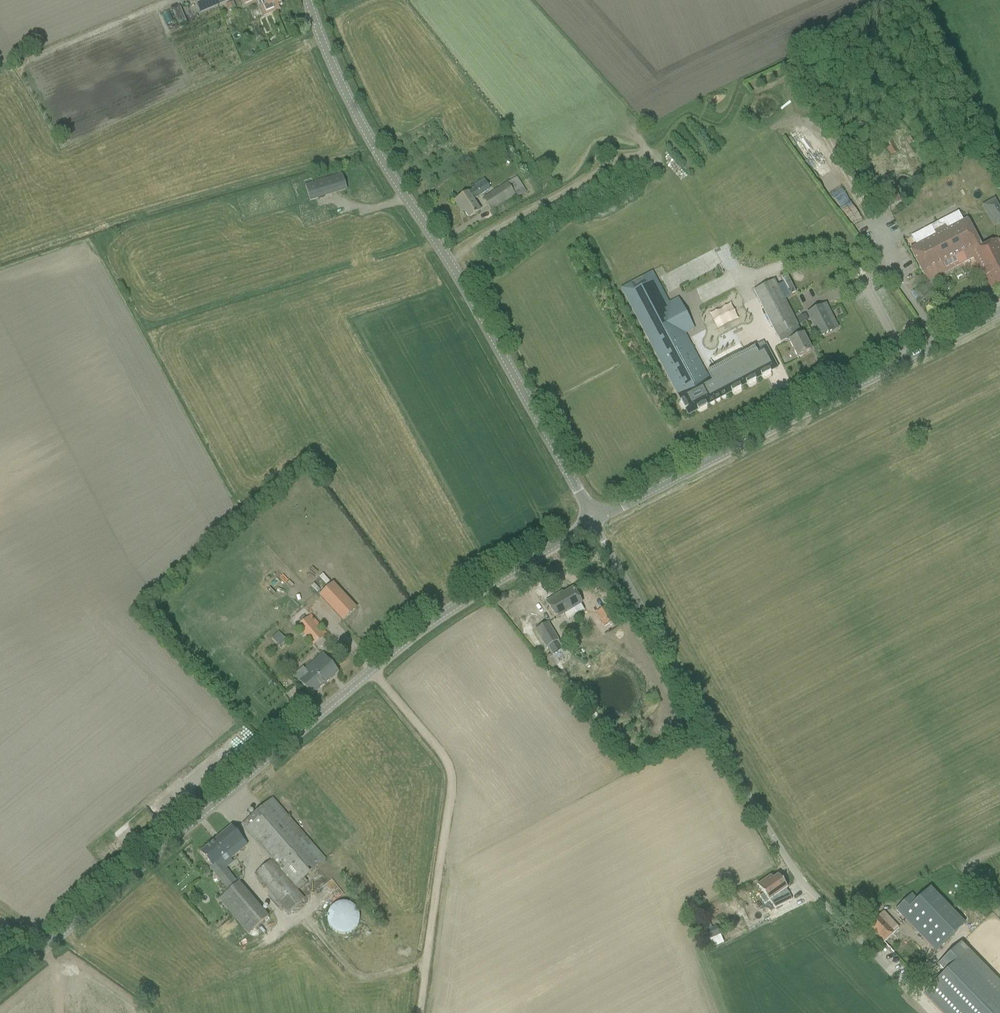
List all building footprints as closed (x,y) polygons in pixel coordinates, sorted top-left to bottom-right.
[(232,0),(194,0),(199,14),(232,0)] [(266,5),(261,7),(265,16),(279,10),(278,7),(282,6),(280,0),(264,0),(266,5)] [(169,10),(176,25),(184,22),(178,7),(169,10)] [(341,175),(331,178),(305,186),(309,201),(346,190),(341,175)] [(517,178),(507,184),(484,199),(491,211),(515,196),(516,197),(526,191),(517,178)] [(468,193),(463,196),(455,202),(460,210),(462,209),(469,219),(480,211),(473,201),(488,191),(482,181),(475,186),(476,188),(468,193)] [(999,223),(999,207),(994,197),(980,204),(993,227),(999,223)] [(916,247),(910,250),(925,281),(973,256),(991,290),(999,285),(999,251),(995,241),(981,248),(967,220),(964,222),(958,211),(911,236),(916,247)] [(652,272),(621,289),(624,294),(673,387),(678,396),(681,402),(680,402),(681,402),(683,401),(687,408),(684,410),(685,410),(688,415),(697,411),(698,411),(697,408),(704,404),(706,406),(706,407),(706,406),(731,393),(732,393),(732,392),(740,388),(740,389),(741,388),(740,388),(746,385),(747,385),(746,384),(754,380),(755,381),(755,380),(761,377),(761,378),(762,377),(761,377),(769,372),(770,373),(770,372),(777,368),(776,368),(775,368),(775,367),(772,369),(762,350),(766,348),(765,347),(755,352),(716,373),(718,376),(711,380),(711,379),(709,380),(706,375),(704,371),(676,318),(681,316),(678,309),(681,307),(677,299),(668,303),(655,278),(652,272)] [(786,275),(781,278),(790,296),(796,293),(786,275)] [(788,340),(792,349),(797,358),(811,351),(806,342),(802,333),(801,333),(774,279),(753,289),(776,335),(789,328),(793,337),(788,340)] [(714,330),(750,311),(742,294),(705,313),(714,330)] [(822,307),(808,314),(819,337),(834,330),(822,307)] [(706,346),(717,340),(712,329),(701,335),(706,346)] [(332,585),(319,597),(336,615),(342,621),(355,609),(349,603),(332,585)] [(547,604),(552,613),(556,619),(572,609),(575,616),(584,611),(580,604),(581,604),(572,589),(547,604)] [(613,620),(605,608),(596,614),(603,626),(613,620)] [(547,624),(537,630),(547,647),(558,641),(547,624)] [(278,632),(271,639),(279,648),(286,641),(278,632)] [(304,669),(295,677),(299,682),(299,683),(311,696),(338,672),(322,654),(304,669)] [(241,826),(248,833),(271,861),(255,875),(288,913),(304,898),(297,890),(307,881),(304,878),(325,860),(272,799),(241,826)] [(200,853),(207,860),(212,867),(210,868),(228,888),(224,891),(227,894),(220,900),(250,934),(269,917),(240,883),(238,884),(223,866),(247,845),(238,834),(231,827),(200,853)] [(777,875),(769,881),(764,885),(759,889),(768,902),(773,898),(773,899),(787,889),(777,875)] [(964,925),(929,888),(916,901),(911,895),(895,910),(935,952),(964,925)] [(327,913),(325,917),(326,924),(329,928),(332,931),(336,933),(340,934),(346,934),(349,934),(355,931),(358,926),(360,921),(360,915),(358,911),(356,907),(352,904),(349,902),(346,902),(341,902),(335,904),(331,905),(328,909),(327,913)] [(766,902),(751,909),(755,916),(769,910),(766,902)] [(883,912),(875,920),(868,927),(884,943),(899,929),(883,912)] [(711,928),(700,932),(705,943),(716,938),(711,928)] [(945,974),(968,951),(960,943),(937,966),(945,974)] [(968,951),(945,974),(922,995),(939,1012),(999,1012),(999,984),(968,951)]
